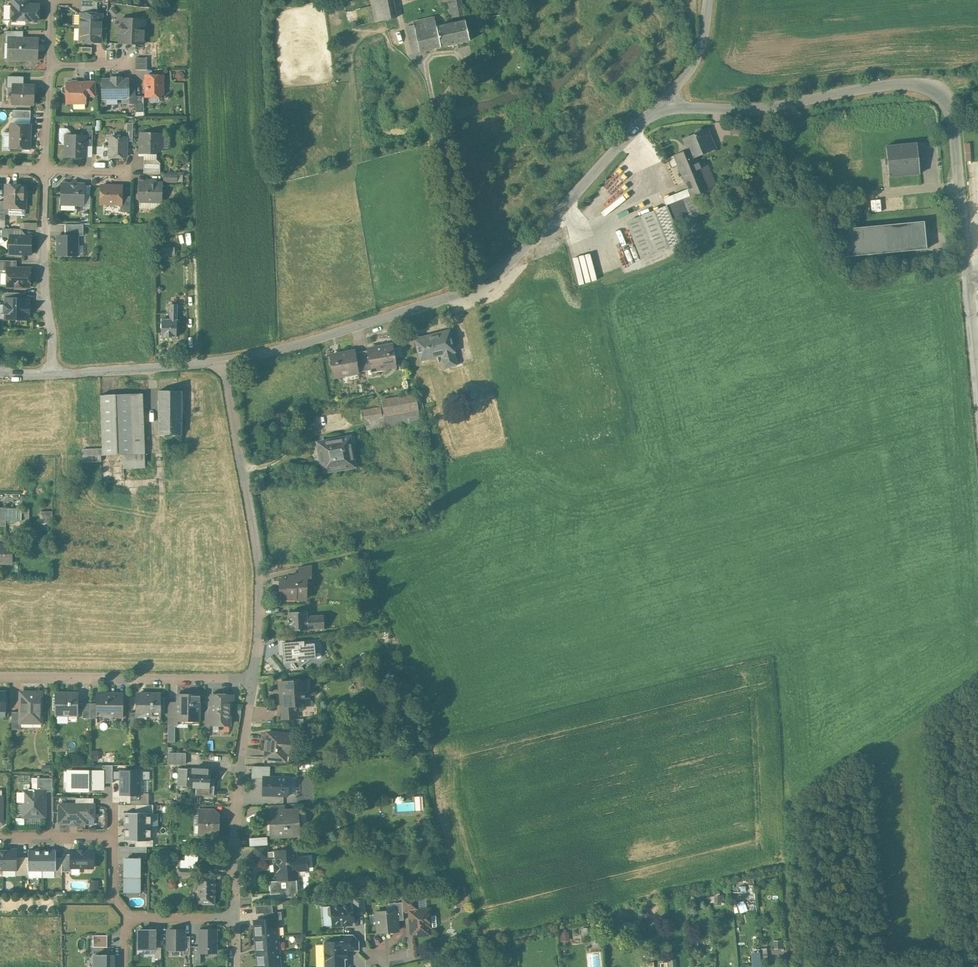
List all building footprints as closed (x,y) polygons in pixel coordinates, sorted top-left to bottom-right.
[(375,22),(392,18),(389,0),(370,0),(375,22)] [(441,4),(447,3),(450,18),(464,15),(461,0),(440,0),(441,4)] [(28,5),(11,5),(11,20),(38,21),(38,5),(28,5)] [(102,14),(81,13),(81,27),(101,28),(102,14)] [(465,20),(437,27),(435,17),(413,21),(414,25),(406,26),(412,54),(469,41),(465,20)] [(145,20),(121,19),(121,25),(118,27),(118,30),(120,33),(120,43),(144,44),(145,20)] [(101,28),(81,27),(80,41),(101,42),(101,28)] [(23,31),(5,31),(5,43),(9,43),(9,38),(23,39),(23,31)] [(23,39),(9,38),(9,43),(9,47),(11,47),(11,58),(9,58),(9,59),(37,60),(37,39),(23,39)] [(147,57),(136,58),(136,69),(147,69),(147,57)] [(163,75),(146,75),(146,96),(163,96),(163,75)] [(24,76),(7,76),(7,88),(13,88),(13,85),(24,85),(24,76)] [(121,80),(121,78),(112,78),(112,80),(103,80),(103,90),(106,90),(106,98),(123,97),(123,103),(128,103),(128,97),(129,96),(128,80),(121,80)] [(96,82),(84,82),(84,83),(86,83),(86,95),(96,95),(96,82)] [(84,83),(67,83),(67,86),(65,86),(62,87),(62,92),(66,93),(67,93),(67,102),(86,102),(86,95),(86,83),(84,83)] [(24,85),(13,85),(13,88),(13,104),(33,104),(34,85),(24,85)] [(144,112),(144,96),(136,96),(136,97),(136,103),(136,112),(144,112)] [(31,110),(13,110),(13,118),(31,118),(31,110)] [(30,125),(11,124),(10,148),(30,148),(30,125)] [(707,137),(704,131),(703,131),(700,129),(696,131),(695,134),(695,135),(684,139),(689,150),(692,148),(695,156),(704,153),(702,150),(713,145),(709,136),(707,137)] [(93,130),(83,130),(83,136),(86,136),(86,146),(93,146),(93,130)] [(161,134),(148,133),(147,131),(144,131),(141,133),(141,141),(138,143),(141,148),(141,153),(157,153),(157,149),(161,146),(161,134)] [(83,136),(67,135),(66,156),(85,157),(86,146),(86,136),(83,136)] [(127,137),(110,137),(110,156),(126,157),(127,141),(127,137)] [(917,143),(886,146),(889,175),(888,175),(889,176),(889,177),(920,174),(917,143)] [(689,150),(674,155),(680,170),(706,160),(705,159),(697,162),(695,156),(692,148),(689,150)] [(156,159),(144,159),(144,172),(160,173),(161,163),(156,159)] [(706,160),(680,170),(688,191),(690,197),(716,187),(706,160)] [(177,173),(164,173),(164,181),(177,181),(177,173)] [(78,185),(74,181),(71,185),(70,184),(62,184),(61,203),(84,204),(84,185),(78,185)] [(156,181),(153,181),(151,183),(140,183),(140,191),(137,194),(137,198),(140,201),(162,201),(162,194),(164,192),(164,189),(162,187),(162,183),(157,183),(156,181)] [(25,185),(6,185),(6,201),(6,208),(10,208),(25,208),(25,199),(28,196),(28,191),(25,188),(25,185)] [(123,186),(101,185),(101,203),(121,204),(122,204),(122,196),(123,186)] [(690,197),(688,191),(663,201),(666,209),(673,227),(698,217),(690,197)] [(917,195),(870,198),(871,210),(917,207),(917,195)] [(131,196),(122,196),(122,204),(121,204),(121,212),(130,212),(131,196)] [(0,201),(0,214),(9,214),(10,208),(6,208),(6,201),(0,201)] [(673,227),(666,209),(626,225),(640,261),(680,246),(673,227)] [(924,221),(840,229),(843,257),(927,249),(924,221)] [(84,224),(66,224),(66,236),(78,236),(84,236),(84,224)] [(31,236),(10,236),(10,253),(31,253),(31,236)] [(66,236),(58,236),(58,255),(78,255),(78,236),(66,236)] [(0,260),(0,270),(8,270),(8,268),(16,268),(17,261),(0,260)] [(30,270),(22,270),(21,268),(16,268),(8,268),(8,270),(7,286),(30,287),(30,270)] [(6,298),(6,299),(6,305),(5,305),(5,312),(8,312),(8,319),(28,319),(28,313),(29,313),(29,305),(28,305),(28,299),(21,299),(6,298)] [(177,304),(170,304),(170,320),(162,320),(161,336),(177,337),(177,320),(177,304)] [(449,331),(431,336),(432,337),(425,339),(424,337),(415,340),(420,360),(421,360),(421,357),(435,353),(436,356),(441,355),(444,369),(450,367),(457,365),(457,364),(453,352),(454,352),(449,331)] [(392,345),(367,350),(367,351),(370,371),(371,370),(371,368),(386,365),(386,368),(396,366),(392,345)] [(355,351),(330,356),(333,377),(343,375),(342,373),(357,371),(358,373),(359,373),(355,353),(355,351)] [(367,351),(361,352),(365,372),(370,371),(367,351)] [(361,352),(355,353),(359,373),(365,372),(361,352)] [(181,390),(159,390),(159,418),(181,418),(181,390)] [(142,393),(100,395),(102,449),(103,455),(123,454),(145,453),(142,393)] [(415,394),(381,399),(384,416),(418,410),(415,394)] [(380,408),(360,411),(362,420),(364,420),(382,417),(382,416),(380,408)] [(382,417),(364,420),(366,430),(422,421),(420,412),(418,413),(418,410),(384,416),(382,416),(382,417)] [(181,418),(159,418),(159,434),(181,434),(181,418)] [(350,437),(320,442),(321,451),(319,452),(321,464),(323,463),(325,472),(326,472),(327,477),(356,472),(355,467),(356,467),(350,437)] [(145,453),(123,454),(123,468),(145,467),(145,453)] [(6,508),(5,508),(5,521),(6,521),(29,521),(29,508),(6,508)] [(53,511),(41,511),(41,521),(52,521),(53,511)] [(0,545),(0,565),(0,562),(12,563),(13,545),(0,545)] [(312,565),(299,567),(299,575),(304,575),(304,578),(312,578),(312,565)] [(296,577),(288,576),(288,580),(281,580),(281,595),(288,595),(288,597),(296,597),(296,599),(306,599),(307,584),(303,584),(304,578),(304,575),(299,575),(296,574),(296,577)] [(307,611),(289,612),(290,630),(308,629),(324,628),(324,615),(307,616),(307,611)] [(304,641),(279,643),(280,654),(284,654),(284,662),(292,662),(297,668),(312,658),(316,658),(315,652),(317,649),(317,643),(304,644),(304,641)] [(302,681),(280,682),(281,690),(284,690),(285,704),(282,705),(282,718),(297,717),(296,705),(304,704),(303,697),(305,697),(305,696),(310,696),(309,687),(302,687),(302,681)] [(42,692),(21,692),(20,712),(20,722),(21,722),(34,722),(41,722),(41,713),(42,692)] [(77,695),(61,695),(62,693),(55,693),(54,715),(69,715),(69,713),(77,713),(77,715),(78,715),(78,693),(77,693),(77,695)] [(122,695),(112,695),(112,694),(97,694),(97,704),(97,716),(123,716),(123,694),(122,694),(122,695)] [(161,694),(137,694),(136,712),(136,715),(137,715),(150,715),(151,716),(160,716),(161,694)] [(199,694),(177,694),(177,712),(177,719),(199,720),(199,694)] [(233,695),(212,695),(212,716),(212,725),(230,725),(230,704),(232,704),(233,695)] [(91,704),(83,704),(83,718),(91,718),(91,704)] [(20,712),(12,712),(12,729),(21,730),(21,722),(20,722),(20,712)] [(284,734),(267,732),(265,758),(279,759),(280,751),(292,752),(293,736),(284,736),(284,734)] [(187,763),(187,750),(168,750),(168,763),(187,763)] [(211,770),(189,769),(188,785),(210,787),(211,770)] [(113,770),(113,779),(120,779),(120,794),(141,794),(141,780),(150,780),(150,771),(113,770)] [(103,771),(69,771),(69,783),(72,783),(72,790),(88,790),(88,788),(103,788),(103,771)] [(288,776),(264,775),(263,795),(288,796),(288,776)] [(52,778),(37,778),(37,791),(45,791),(53,791),(52,778)] [(37,791),(24,791),(24,792),(18,792),(18,802),(24,802),(24,803),(24,816),(45,816),(45,791),(37,791)] [(76,800),(58,800),(59,824),(89,823),(89,817),(96,817),(96,795),(76,796),(76,800)] [(153,804),(135,804),(135,812),(151,812),(151,813),(153,813),(153,804)] [(272,813),(271,813),(272,821),(271,821),(272,836),(300,834),(298,810),(285,811),(285,812),(272,813)] [(135,812),(125,812),(125,816),(124,823),(125,823),(125,826),(151,826),(151,813),(151,812),(135,812)] [(215,815),(200,815),(200,825),(202,825),(202,834),(219,834),(219,820),(216,815),(215,815)] [(425,817),(415,818),(419,833),(429,832),(425,817)] [(151,826),(125,826),(125,829),(124,829),(124,836),(125,836),(124,840),(135,840),(151,840),(151,826)] [(267,843),(267,836),(248,836),(248,844),(267,843)] [(278,871),(279,880),(297,878),(297,877),(296,870),(306,869),(306,867),(308,867),(310,865),(309,861),(308,860),(306,860),(305,858),(295,858),(295,850),(268,852),(267,845),(254,846),(255,859),(267,859),(277,858),(278,864),(275,865),(276,871),(278,871)] [(147,858),(147,846),(135,847),(129,847),(128,858),(140,858),(147,858)] [(16,849),(3,849),(3,869),(16,869),(16,857),(16,849)] [(42,850),(28,850),(28,857),(28,871),(29,871),(42,871),(42,850)] [(56,850),(42,850),(42,871),(56,871),(56,857),(56,850)] [(93,850),(71,850),(71,854),(71,867),(72,867),(93,867),(93,850)] [(71,854),(62,854),(62,857),(62,871),(72,871),(72,867),(71,867),(71,854)] [(185,861),(178,861),(177,875),(195,876),(195,862),(198,862),(198,854),(185,854),(185,861)] [(128,858),(124,858),(124,876),(126,876),(126,879),(124,879),(124,891),(140,892),(140,858),(128,858)] [(215,876),(199,875),(198,898),(203,898),(203,903),(206,903),(206,904),(211,904),(214,904),(215,876)] [(297,878),(279,880),(271,880),(271,893),(282,892),(285,896),(300,895),(298,877),(297,877),(297,878)] [(418,896),(402,898),(402,902),(403,911),(410,911),(419,910),(418,896)] [(365,897),(353,898),(354,913),(365,912),(365,897)] [(402,902),(395,902),(396,910),(397,920),(404,920),(403,911),(402,902)] [(272,904),(255,906),(256,914),(263,913),(273,912),(272,904)] [(350,904),(330,906),(328,908),(328,915),(331,917),(332,917),(333,925),(352,924),(350,904)] [(419,910),(410,911),(410,918),(412,919),(412,926),(411,927),(412,935),(430,934),(429,927),(437,926),(436,915),(430,916),(429,912),(426,909),(419,910)] [(396,910),(376,912),(378,932),(398,930),(397,920),(396,910)] [(273,912),(263,913),(264,920),(276,919),(276,920),(282,919),(281,911),(273,912)] [(264,920),(255,920),(256,938),(277,936),(276,920),(276,919),(264,920)] [(155,929),(139,929),(139,949),(155,949),(155,940),(155,929)] [(184,929),(168,929),(168,949),(183,949),(184,949),(184,936),(184,929)] [(216,930),(200,929),(200,946),(200,952),(201,952),(216,952),(216,930)] [(569,930),(560,931),(561,939),(569,939),(569,930)] [(106,945),(107,934),(92,933),(92,945),(106,945)] [(358,941),(352,935),(344,935),(344,941),(346,941),(346,950),(358,950),(358,941)] [(277,936),(256,938),(257,954),(278,952),(277,936)] [(324,942),(325,966),(345,966),(344,958),(346,958),(346,950),(346,941),(344,941),(324,942)] [(92,949),(92,966),(116,966),(116,949),(92,949)] [(257,954),(258,966),(279,966),(278,952),(257,954)]
